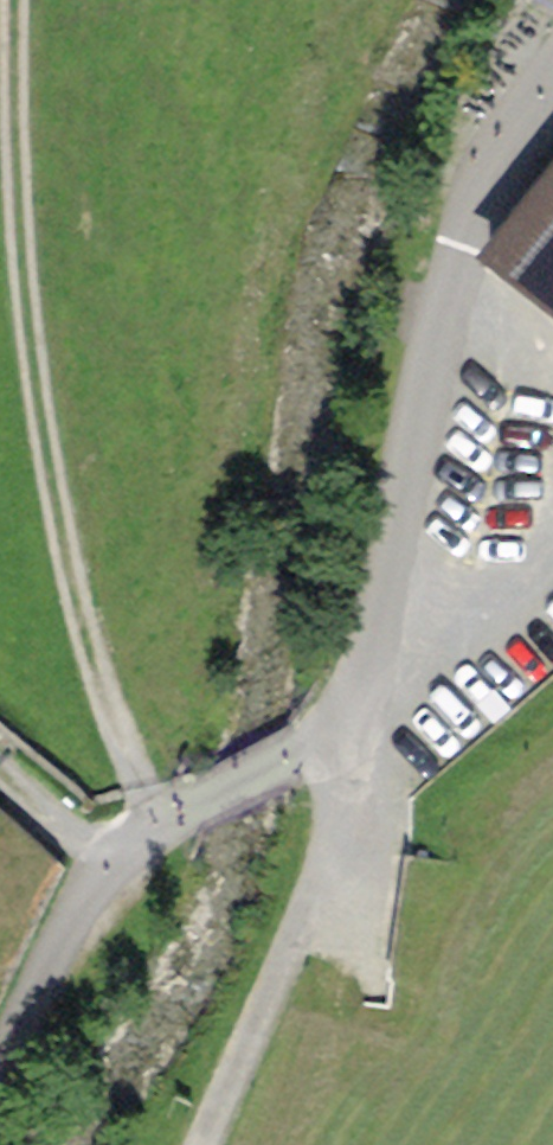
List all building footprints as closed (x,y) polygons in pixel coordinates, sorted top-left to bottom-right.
[(477,251),(552,312),(552,156),(477,251)]
